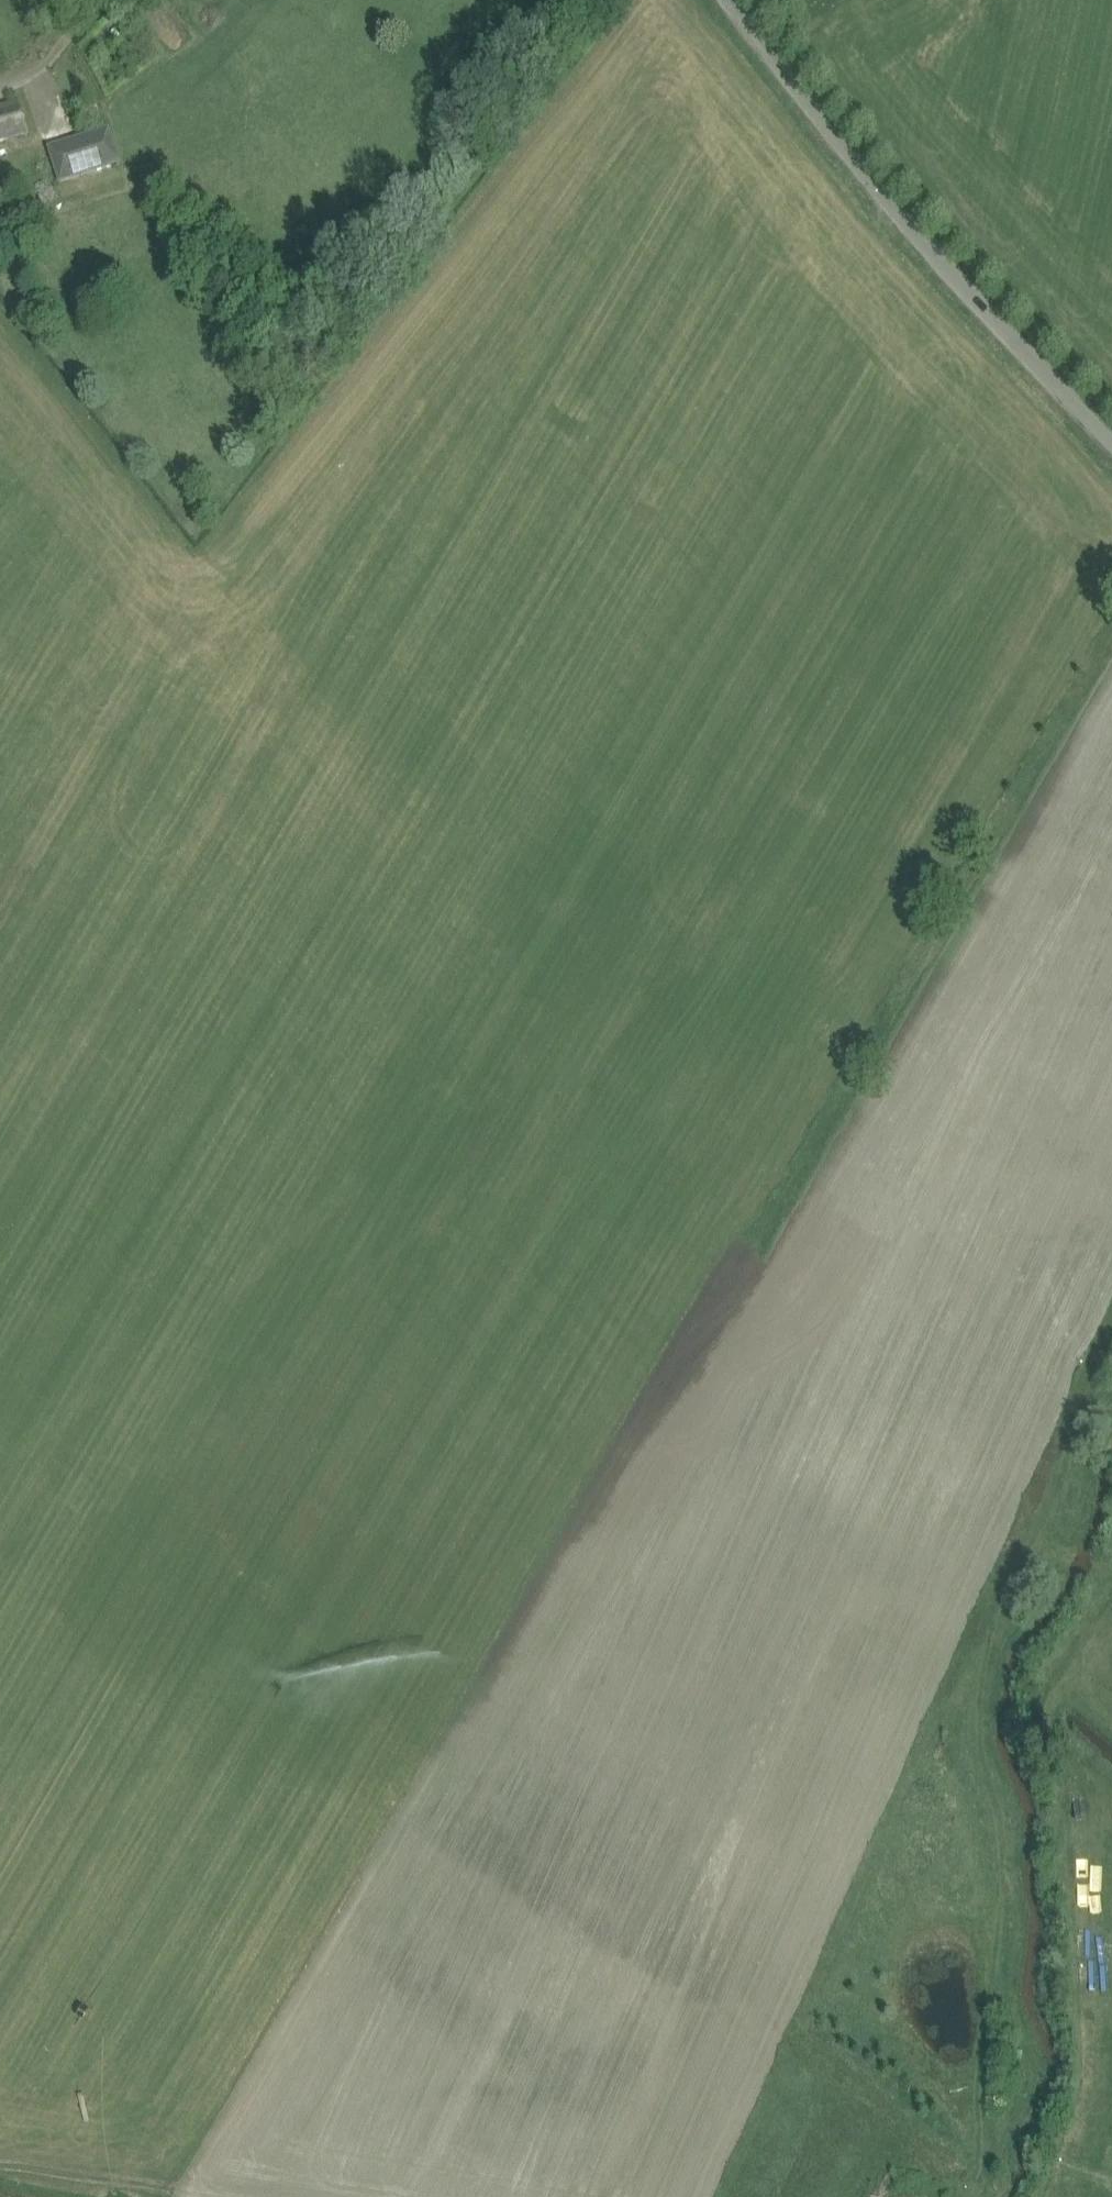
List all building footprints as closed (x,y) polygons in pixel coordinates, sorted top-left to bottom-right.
[(0,106),(0,142),(28,132),(18,100),(0,106)] [(97,134),(50,149),(60,183),(107,168),(97,134)]
